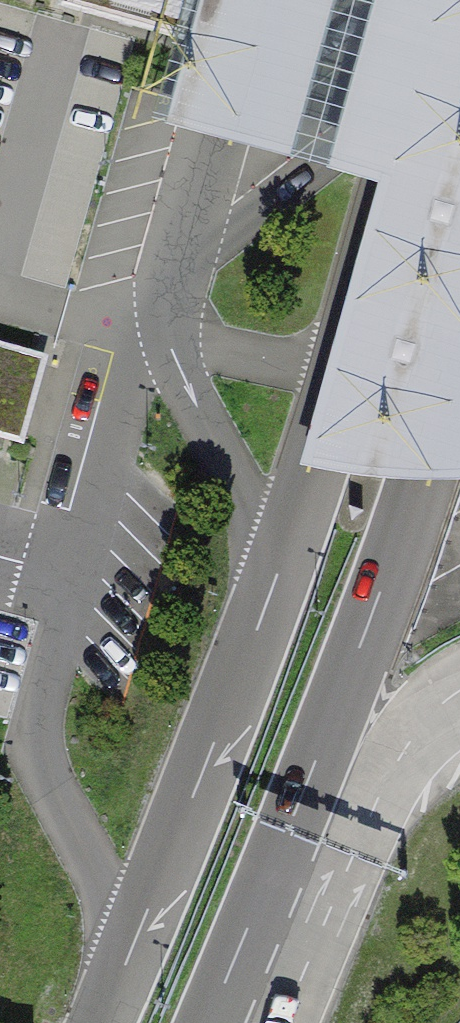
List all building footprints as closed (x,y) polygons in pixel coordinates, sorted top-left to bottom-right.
[(63,5),(192,40),(203,0),(64,0),(63,5)] [(192,40),(166,123),(378,181),(299,465),(383,479),(456,480),(459,480),(459,0),(203,0),(192,40)] [(0,331),(0,430),(34,439),(60,347),(0,331)]
